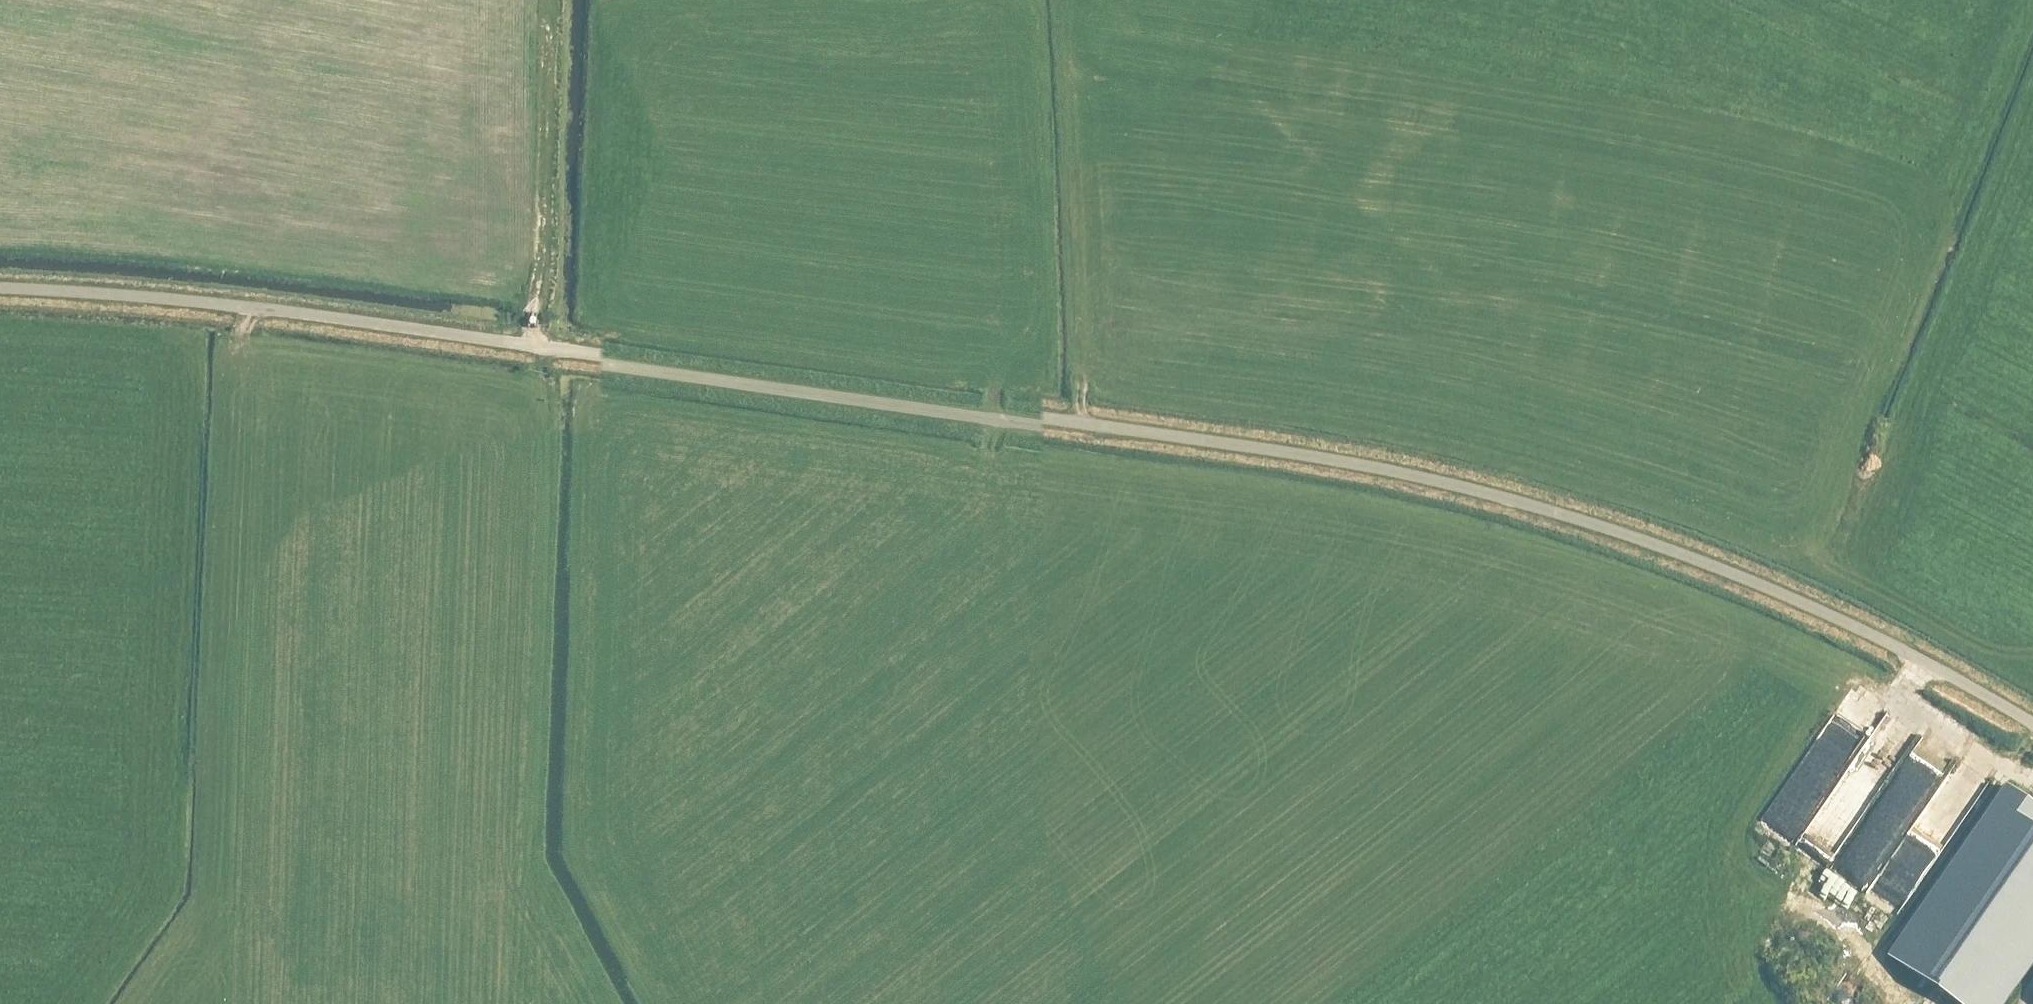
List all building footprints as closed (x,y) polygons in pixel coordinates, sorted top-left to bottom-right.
[(1934,779),(1952,756),(1925,736),(1908,759),(1934,779)] [(1897,777),(1833,870),(1860,888),(1923,795),(1897,777)] [(2007,788),(1890,957),(1958,1003),(2004,1003),(2032,962),(2032,806),(2007,788)]
